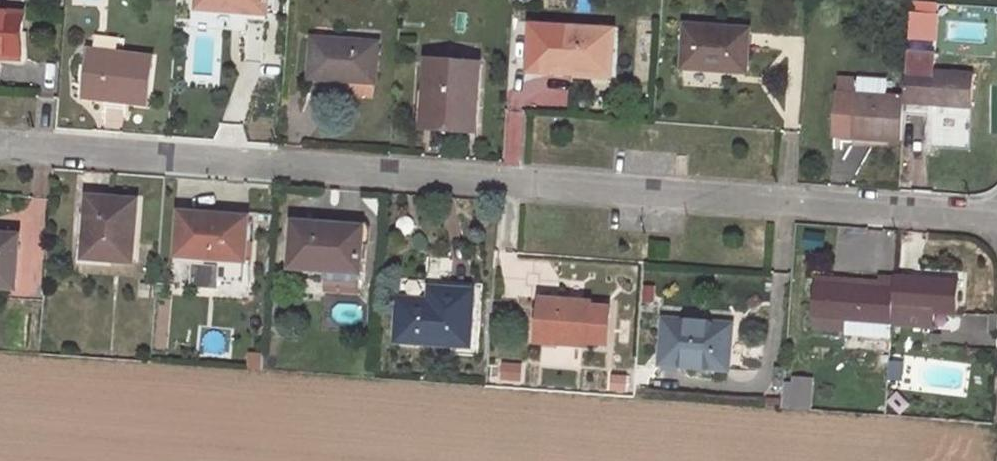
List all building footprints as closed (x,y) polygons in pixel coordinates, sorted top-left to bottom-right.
[(197,9),(266,14),(267,0),(197,0),(197,9)] [(912,3),(911,41),(939,42),(940,3),(912,3)] [(0,12),(0,52),(20,54),(23,13),(0,12)] [(750,29),(688,25),(686,66),(746,71),(750,29)] [(615,30),(557,26),(555,65),(574,67),(575,72),(594,73),(594,67),(613,68),(615,30)] [(379,42),(314,38),(311,77),(376,82),(379,42)] [(152,58),(90,50),(84,97),(147,105),(152,58)] [(481,64),(428,60),(423,123),(477,128),(481,64)] [(971,108),(974,74),(908,69),(906,98),(906,103),(971,108)] [(858,79),(840,78),(839,93),(857,94),(858,79)] [(836,136),(854,138),(904,142),(906,103),(906,98),(897,97),(898,82),(858,79),(857,94),(839,93),(836,136)] [(136,200),(88,197),(84,258),(131,261),(136,200)] [(248,219),(179,213),(177,256),(218,259),(217,280),(243,282),(248,219)] [(331,224),(294,222),(291,267),(327,270),(327,278),(355,280),(356,273),(360,273),(363,230),(330,228),(331,224)] [(14,288),(19,236),(0,235),(0,287),(14,288)] [(957,313),(960,279),(896,275),(895,288),(893,308),(908,309),(957,313)] [(895,288),(817,282),(813,327),(847,330),(848,318),(892,322),(893,308),(895,288)] [(429,300),(400,298),(397,340),(468,344),(472,291),(430,288),(429,300)] [(590,301),(542,298),(540,341),(587,344),(587,341),(607,343),(610,306),(590,305),(590,301)] [(907,323),(908,309),(893,308),(892,322),(907,323)] [(892,322),(848,318),(847,330),(891,333),(892,322)] [(731,324),(665,319),(661,364),(727,369),(731,324)]
